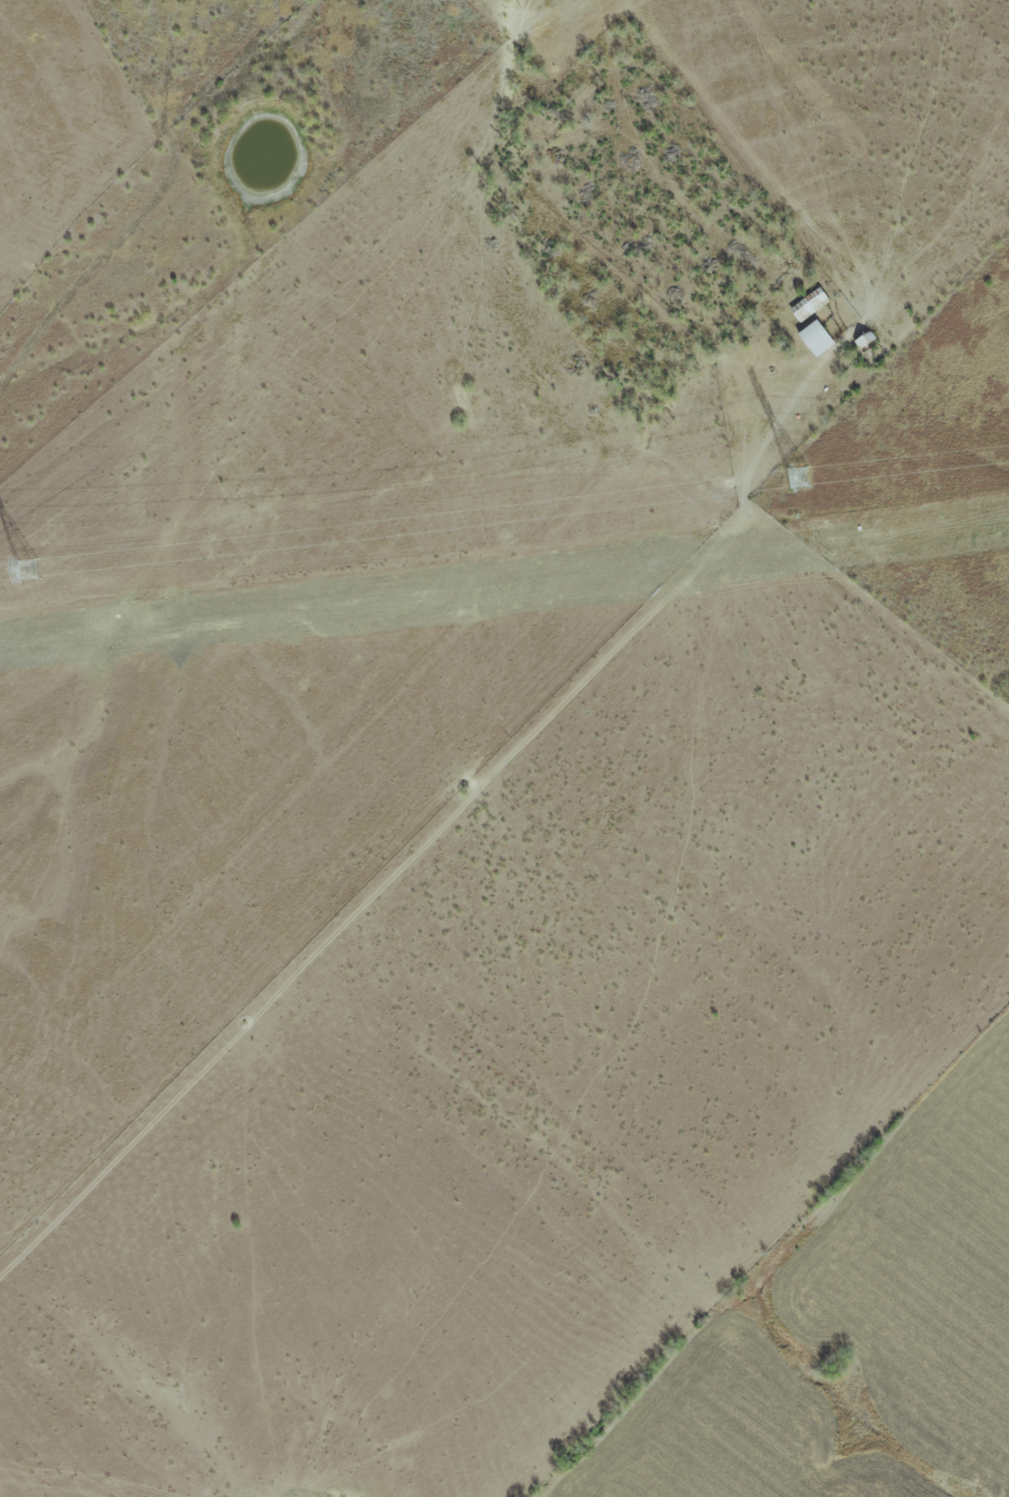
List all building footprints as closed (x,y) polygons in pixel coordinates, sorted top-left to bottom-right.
[(799,321),(831,302),(822,287),(790,306),(799,321)] [(817,357),(836,343),(817,319),(798,334),(817,357)]
